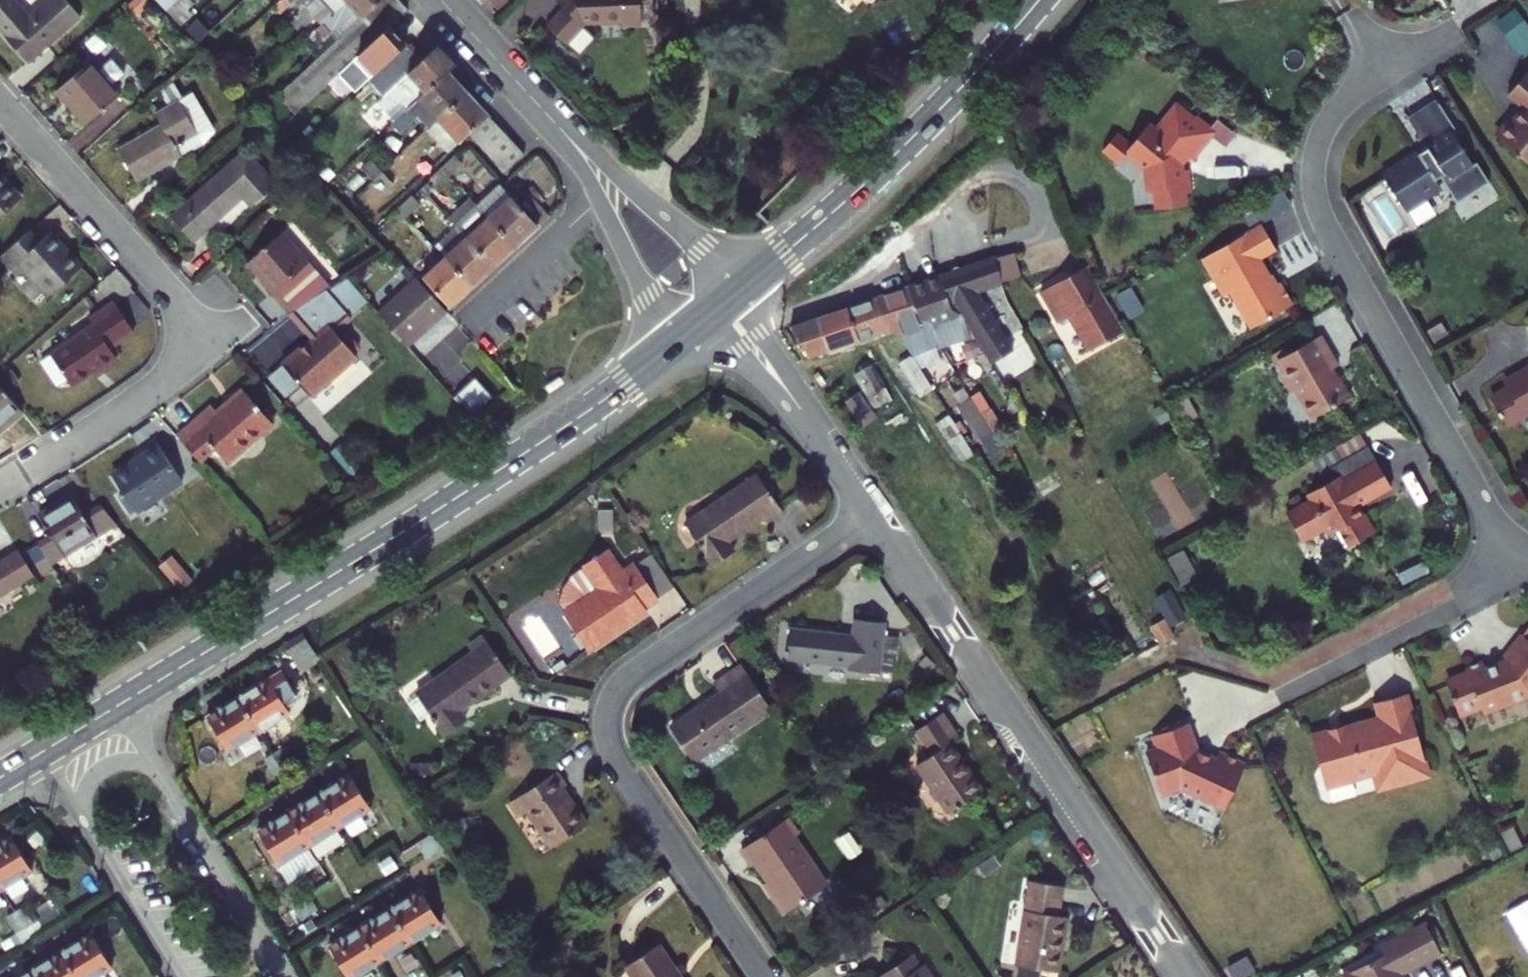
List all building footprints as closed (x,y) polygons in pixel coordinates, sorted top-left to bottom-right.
[(40,57),(104,0),(11,0),(0,10),(0,12),(40,57)] [(173,1),(182,10),(193,0),(174,0),(173,1)] [(301,103),(411,0),(374,0),(367,7),(284,85),(301,103)] [(307,1),(297,11),(304,20),(321,4),(329,13),(344,0),(308,0),(307,1)] [(329,13),(338,22),(361,0),(344,0),(329,13)] [(648,0),(569,0),(550,16),(570,38),(592,18),(612,17),(612,15),(630,14),(630,20),(648,20),(648,0)] [(1499,19),(1525,55),(1527,53),(1527,17),(1519,5),(1499,19)] [(405,10),(382,31),(395,44),(417,23),(405,10)] [(426,49),(385,86),(351,117),(355,121),(369,108),(375,115),(406,86),(414,95),(452,60),(462,51),(444,32),(426,49)] [(372,71),(385,86),(426,49),(412,33),(372,71)] [(99,61),(68,87),(98,121),(128,94),(120,85),(133,73),(120,58),(107,70),(99,61)] [(452,60),(414,95),(395,112),(403,121),(422,104),(433,115),(441,107),(471,80),(452,60)] [(492,103),(471,80),(441,107),(463,130),(473,122),(492,103)] [(1517,94),(1527,104),(1527,80),(1517,94)] [(130,149),(148,180),(213,141),(223,129),(200,92),(164,114),(171,124),(130,149)] [(492,103),(473,122),(482,132),(502,114),(492,103)] [(1447,103),(1418,122),(1435,148),(1392,177),(1414,210),(1450,187),(1445,179),(1449,177),(1467,203),(1499,181),(1485,162),(1482,164),(1462,132),(1465,130),(1447,103)] [(1515,122),(1523,121),(1527,114),(1527,106),(1515,122)] [(433,115),(454,138),(463,130),(441,107),(433,115)] [(1122,131),(1108,148),(1123,161),(1131,152),(1149,168),(1150,191),(1158,190),(1159,208),(1184,207),(1183,194),(1185,194),(1193,193),(1191,170),(1186,170),(1184,168),(1193,156),(1198,161),(1218,137),(1212,132),(1216,127),(1203,116),(1199,121),(1183,107),(1172,120),(1170,118),(1161,129),(1154,123),(1136,144),(1122,131)] [(490,141),(510,122),(502,114),(482,132),(490,141)] [(1526,152),(1525,154),(1527,156),(1527,155),(1527,114),(1523,121),(1515,122),(1508,130),(1508,138),(1526,152)] [(1216,127),(1212,132),(1218,137),(1231,149),(1241,136),(1223,120),(1216,127)] [(490,141),(500,151),(520,133),(510,122),(490,141)] [(520,133),(500,151),(509,161),(529,143),(520,133)] [(391,153),(399,146),(394,141),(386,148),(391,153)] [(459,144),(447,155),(455,163),(467,152),(459,144)] [(402,150),(399,146),(391,153),(395,157),(402,150)] [(206,236),(249,199),(246,196),(254,189),(256,191),(265,201),(288,180),(259,147),(185,212),(206,236)] [(442,175),(455,163),(447,155),(435,167),(442,175)] [(0,165),(0,225),(0,226),(30,200),(0,165)] [(522,234),(554,204),(531,180),(520,191),(503,173),(482,192),(522,234)] [(482,192),(476,185),(454,205),(460,213),(482,192)] [(401,197),(409,205),(421,194),(413,186),(401,197)] [(1450,187),(1414,210),(1416,213),(1452,190),(1450,187)] [(246,196),(249,199),(256,191),(254,189),(246,196)] [(482,192),(460,213),(472,225),(500,255),(522,234),(482,192)] [(401,197),(389,208),(397,216),(409,205),(401,197)] [(1270,222),(1210,255),(1231,293),(1235,291),(1238,289),(1243,299),(1258,326),(1300,302),(1287,280),(1283,282),(1268,256),(1284,247),(1270,222)] [(500,255),(472,225),(449,247),(477,277),(500,255)] [(47,242),(38,232),(16,251),(26,262),(55,296),(91,265),(60,230),(47,242)] [(334,285),(288,232),(257,259),(301,309),(334,285)] [(477,277),(449,247),(428,266),(456,296),(477,277)] [(16,251),(4,261),(14,272),(26,262),(16,251)] [(1020,254),(1000,260),(1008,282),(1027,275),(1020,254)] [(1000,259),(944,277),(957,309),(970,317),(982,337),(998,364),(1020,351),(984,291),(1008,283),(1008,282),(1000,260),(1000,259)] [(1098,351),(1133,330),(1095,266),(1051,292),(1069,323),(1079,317),(1098,351)] [(451,302),(422,270),(404,286),(433,319),(451,302)] [(944,277),(915,287),(926,320),(939,327),(955,354),(982,337),(970,317),(957,309),(944,277)] [(345,328),(362,314),(336,284),(334,285),(301,309),(324,334),(294,361),(321,392),(367,353),(345,328)] [(433,319),(404,286),(385,303),(415,335),(433,319)] [(915,287),(883,298),(896,330),(926,320),(915,287)] [(102,318),(48,356),(66,381),(76,374),(81,381),(124,351),(118,343),(143,326),(122,296),(98,313),(102,318)] [(852,308),(863,341),(896,330),(883,298),(852,308)] [(832,352),(863,341),(852,308),(821,318),(832,352)] [(832,352),(821,318),(796,327),(796,328),(790,333),(803,350),(808,347),(814,358),(832,352)] [(1328,333),(1286,357),(1292,368),(1291,373),(1297,385),(1303,387),(1320,416),(1358,395),(1346,375),(1344,376),(1339,367),(1345,363),(1328,333)] [(940,390),(919,356),(905,364),(926,398),(940,390)] [(878,365),(860,375),(879,409),(897,399),(878,365)] [(1291,373),(1292,368),(1286,371),(1296,390),(1303,387),(1297,385),(1291,373)] [(1502,399),(1522,388),(1522,387),(1522,386),(1522,385),(1523,384),(1523,383),(1523,382),(1524,381),(1524,380),(1524,379),(1525,379),(1525,378),(1526,377),(1527,376),(1527,371),(1513,379),(1517,386),(1500,395),(1502,399)] [(1,376),(0,377),(0,433),(1,434),(30,410),(1,376)] [(1526,377),(1525,378),(1525,379),(1524,379),(1524,380),(1524,381),(1523,382),(1523,383),(1523,384),(1522,385),(1522,386),(1522,387),(1522,388),(1502,399),(1509,412),(1508,412),(1511,417),(1512,417),(1516,424),(1527,418),(1527,376),(1526,377)] [(462,390),(477,409),(494,395),(480,377),(462,390)] [(226,411),(221,406),(188,433),(208,458),(224,445),(236,460),(282,423),(254,388),(226,411)] [(863,389),(850,396),(864,421),(877,414),(863,389)] [(1002,430),(992,413),(988,415),(979,399),(967,406),(987,439),(1002,430)] [(982,456),(957,416),(944,424),(969,464),(982,456)] [(1516,424),(1518,428),(1527,423),(1527,418),(1516,424)] [(149,451),(151,451),(121,473),(144,504),(187,474),(162,439),(151,446),(149,446),(147,448),(147,449),(147,450),(148,451),(149,451)] [(1375,444),(1367,448),(1376,463),(1384,459),(1375,444)] [(1367,448),(1329,470),(1334,480),(1315,491),(1318,497),(1294,511),(1309,538),(1332,525),(1336,532),(1346,527),(1356,544),(1383,529),(1373,512),(1369,514),(1364,504),(1363,502),(1366,500),(1367,502),(1398,484),(1384,459),(1376,463),(1367,448)] [(760,472),(689,521),(717,561),(736,548),(729,538),(765,512),(770,520),(786,509),(760,472)] [(72,552),(126,518),(110,498),(87,512),(78,499),(48,518),(56,532),(44,540),(60,566),(75,556),(72,552)] [(11,586),(36,570),(21,548),(0,561),(0,568),(11,586)] [(611,548),(589,563),(591,565),(611,594),(602,600),(597,593),(572,610),(569,612),(594,648),(652,608),(650,604),(662,596),(662,595),(642,566),(639,562),(626,571),(611,548)] [(1169,562),(1174,572),(1192,562),(1186,552),(1169,562)] [(658,556),(642,566),(662,595),(677,585),(658,556)] [(1174,572),(1184,590),(1202,580),(1192,562),(1174,572)] [(565,600),(572,610),(597,593),(602,600),(611,594),(591,565),(577,574),(566,585),(565,600)] [(11,586),(0,568),(0,593),(11,586)] [(1189,636),(1178,615),(1160,625),(1171,645),(1189,636)] [(851,631),(799,625),(795,657),(857,664),(857,667),(889,671),(890,666),(894,629),(895,620),(864,616),(862,633),(861,637),(850,636),(851,631)] [(912,631),(894,629),(890,666),(908,668),(912,631)] [(1455,681),(1468,711),(1489,702),(1492,710),(1527,695),(1527,635),(1513,655),(1515,656),(1512,660),(1507,662),(1505,665),(1495,669),(1491,660),(1475,667),(1477,672),(1455,681)] [(447,732),(467,718),(461,709),(513,672),(488,637),(471,648),(475,653),(419,692),(447,732)] [(778,708),(748,665),(722,683),(728,691),(714,700),(718,705),(711,710),(707,705),(677,726),(702,760),(717,750),(715,746),(735,732),(738,736),(778,708)] [(275,676),(245,695),(266,729),(275,744),(283,739),(305,725),(275,676)] [(1339,727),(1320,732),(1335,787),(1364,779),(1363,777),(1382,772),(1386,788),(1437,774),(1415,692),(1384,700),(1388,715),(1339,729),(1339,727)] [(266,729),(245,695),(215,714),(236,747),(266,729)] [(718,705),(714,700),(707,705),(711,710),(718,705)] [(968,735),(951,710),(926,727),(943,751),(925,764),(957,810),(990,787),(958,741),(968,735)] [(1218,756),(1216,757),(1203,751),(1192,724),(1158,738),(1163,751),(1152,756),(1169,795),(1187,787),(1188,789),(1233,808),(1252,762),(1225,751),(1222,758),(1218,756)] [(280,752),(288,746),(283,739),(275,744),(280,752)] [(288,746),(280,752),(289,767),(297,762),(288,746)] [(282,771),(289,767),(280,752),(273,756),(282,771)] [(563,842),(599,818),(574,782),(578,779),(569,766),(523,797),(532,811),(538,806),(563,842)] [(355,770),(324,790),(345,824),(376,804),(355,770)] [(345,824),(324,790),(295,807),(316,842),(345,824)] [(295,807),(264,827),(285,861),(316,842),(295,807)] [(783,893),(795,911),(835,883),(802,836),(807,833),(795,816),(751,847),(763,863),(766,861),(787,890),(783,893)] [(444,839),(438,830),(423,839),(429,848),(444,839)] [(0,844),(0,874),(6,885),(37,866),(17,834),(0,844)] [(444,839),(429,848),(434,856),(449,846),(444,839)] [(1024,963),(1069,971),(1078,917),(1069,915),(1074,885),(1070,884),(1052,881),(1038,879),(1024,963)] [(426,887),(395,906),(416,940),(447,920),(426,887)] [(325,906),(315,890),(307,895),(316,911),(325,906)] [(310,915),(316,911),(307,895),(300,899),(310,915)] [(29,902),(22,907),(32,923),(39,919),(29,902)] [(395,906),(366,923),(387,957),(416,940),(395,906)] [(25,927),(32,923),(22,907),(15,911),(25,927)] [(1410,970),(1454,947),(1438,917),(1405,934),(1408,941),(1395,948),(1353,970),(1357,976),(1414,976),(1410,970)] [(366,923),(336,942),(357,976),(387,957),(366,923)] [(96,930),(67,949),(85,976),(98,976),(118,965),(96,930)] [(1408,941),(1405,934),(1391,942),(1395,948),(1408,941)] [(675,972),(680,968),(661,941),(628,964),(637,976),(678,976),(675,972)] [(67,949),(38,966),(45,976),(85,976),(67,949)] [(891,972),(894,976),(944,976),(933,962),(931,964),(922,951),(891,972)] [(21,976),(45,976),(38,966),(21,976)] [(680,968),(675,972),(678,976),(686,976),(680,968)]
